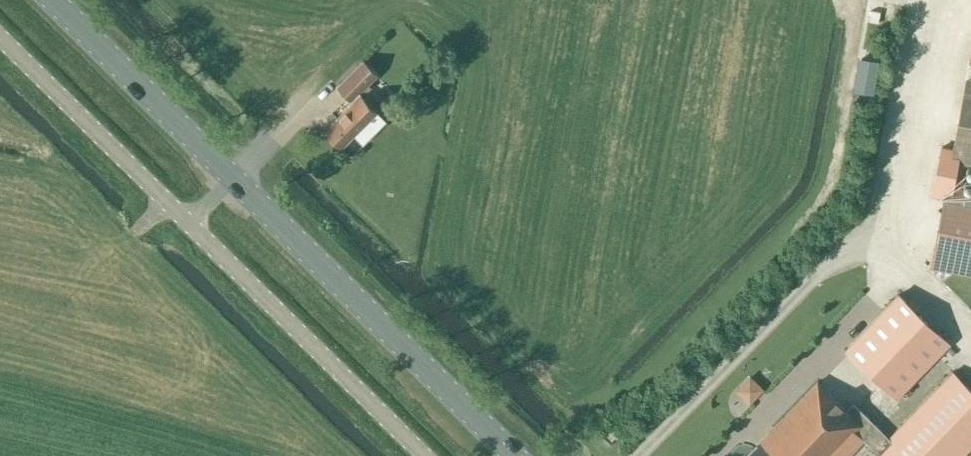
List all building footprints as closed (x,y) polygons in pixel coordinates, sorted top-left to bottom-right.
[(375,75),(362,63),(338,88),(350,100),(375,75)] [(942,146),(932,196),(943,198),(931,266),(970,274),(970,190),(958,188),(963,162),(970,163),(970,81),(967,80),(955,140),(944,138),(943,146),(942,146)] [(375,111),(360,96),(326,131),(341,146),(353,134),(355,136),(368,123),(365,121),(375,111)] [(950,343),(899,294),(846,349),(897,398),(950,343)] [(953,371),(889,437),(853,402),(847,410),(817,381),(769,432),(771,436),(760,448),(757,445),(746,455),(831,455),(855,431),(881,455),(963,455),(970,447),(970,389),(953,371)] [(746,378),(733,391),(748,406),(761,393),(746,378)]
